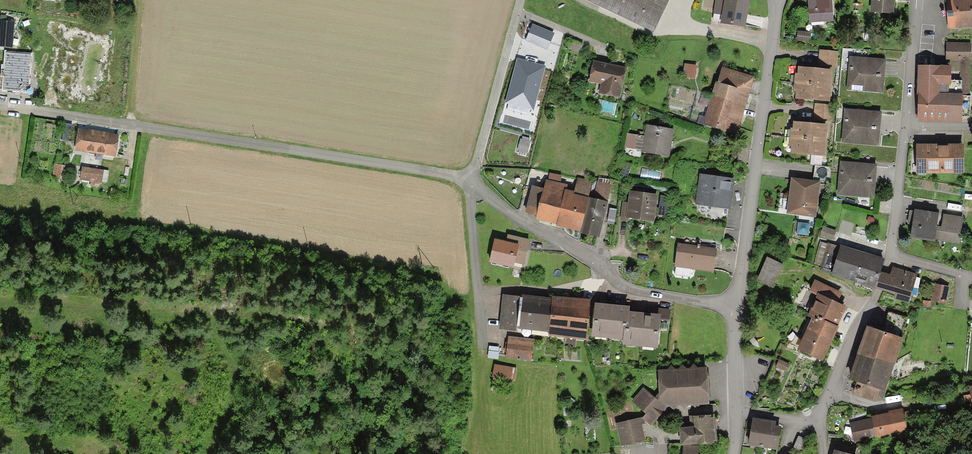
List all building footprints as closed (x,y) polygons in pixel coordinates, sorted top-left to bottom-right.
[(654,33),(670,0),(588,0),(654,33)] [(746,27),(750,0),(715,0),(713,14),(721,16),(720,23),(746,27)] [(809,23),(832,23),(832,0),(809,0),(809,23)] [(895,0),(872,0),(872,15),(894,16),(895,0)] [(949,28),(971,27),(971,0),(947,0),(949,28)] [(22,48),(24,35),(0,31),(0,45),(22,48)] [(811,32),(798,31),(797,41),(810,42),(811,32)] [(582,44),(571,40),(568,49),(578,53),(582,44)] [(946,62),(961,62),(960,81),(951,81),(951,86),(949,86),(949,95),(963,96),(963,97),(970,97),(971,45),(971,44),(946,44),(946,62)] [(837,52),(819,50),(818,66),(836,68),(837,52)] [(31,56),(6,54),(5,73),(4,89),(37,91),(37,83),(29,83),(31,56)] [(850,57),(847,89),(883,92),(886,60),(850,57)] [(601,84),(599,94),(619,98),(625,69),(603,64),(593,62),(589,82),(601,84)] [(685,65),(683,79),(696,81),(698,68),(685,65)] [(917,123),(962,124),(962,117),(970,117),(970,97),(963,97),(963,96),(949,95),(949,86),(951,86),(951,81),(951,67),(918,66),(917,123)] [(833,69),(798,67),(797,84),(832,86),(833,69)] [(707,110),(703,124),(737,136),(755,79),(723,68),(717,84),(707,81),(699,108),(707,110)] [(832,86),(797,84),(796,100),(831,103),(832,86)] [(832,106),(815,105),(814,121),(831,122),(832,106)] [(847,109),(844,143),(879,146),(882,112),(847,109)] [(794,122),(793,129),(791,129),(790,138),(826,141),(827,125),(794,122)] [(643,151),(643,154),(671,158),(675,130),(646,126),(645,137),(643,151)] [(88,131),(78,130),(75,151),(115,157),(118,136),(109,134),(109,133),(89,130),(88,131)] [(643,151),(645,137),(627,134),(625,148),(643,151)] [(826,141),(790,138),(789,148),(791,148),(790,154),(825,158),(826,141)] [(917,169),(962,171),(963,141),(918,139),(917,169)] [(64,162),(52,161),(50,173),(63,175),(64,162)] [(841,161),(839,195),(875,198),(877,163),(841,161)] [(831,167),(815,166),(813,180),(830,181),(831,167)] [(109,171),(82,167),(80,180),(91,182),(90,185),(99,186),(100,183),(102,183),(102,182),(107,183),(109,171)] [(733,187),(734,179),(699,174),(695,205),(729,210),(733,187)] [(820,183),(791,179),(787,213),(815,217),(820,183)] [(535,220),(555,226),(565,190),(565,186),(545,182),(535,220)] [(565,190),(555,226),(580,232),(590,197),(565,190)] [(655,223),(658,195),(628,192),(623,219),(655,223)] [(668,217),(668,197),(660,197),(659,217),(668,217)] [(608,203),(591,198),(582,234),(599,238),(608,203)] [(916,209),(910,240),(934,244),(935,240),(939,213),(916,209)] [(610,210),(609,224),(615,225),(617,210),(610,210)] [(939,213),(935,240),(961,244),(965,217),(939,213)] [(836,231),(823,228),(821,237),(833,240),(836,231)] [(508,235),(506,243),(495,240),(489,262),(513,269),(515,263),(524,265),(531,241),(508,235)] [(846,281),(855,250),(841,246),(840,248),(821,242),(814,263),(822,265),(820,270),(832,274),(831,276),(846,281)] [(713,273),(717,250),(678,244),(675,267),(713,273)] [(878,284),(881,273),(885,260),(855,250),(846,281),(874,289),(876,283),(878,284)] [(767,258),(758,282),(773,289),(783,265),(767,258)] [(876,283),(874,289),(895,295),(894,300),(908,304),(916,276),(892,269),(890,276),(881,273),(878,284),(876,283)] [(845,303),(839,300),(842,293),(815,280),(809,292),(818,296),(809,317),(812,318),(813,316),(837,327),(846,307),(843,306),(845,303)] [(950,287),(934,283),(930,301),(946,304),(950,287)] [(520,297),(502,295),(498,330),(516,331),(517,330),(520,297)] [(549,333),(552,300),(535,299),(520,297),(517,330),(549,333)] [(552,300),(549,333),(548,336),(587,341),(591,300),(569,299),(553,298),(552,300)] [(596,304),(592,337),(623,341),(624,328),(628,329),(630,313),(630,308),(622,307),(602,305),(596,304)] [(623,341),(623,345),(658,349),(660,321),(669,322),(670,310),(656,309),(655,315),(653,315),(633,313),(630,313),(628,329),(624,328),(623,341)] [(888,313),(882,332),(901,338),(907,319),(888,313)] [(812,318),(797,351),(823,363),(832,344),(839,329),(837,327),(813,316),(812,318)] [(867,327),(858,354),(893,366),(894,366),(904,339),(901,338),(882,332),(874,329),(867,327)] [(534,341),(508,337),(505,358),(531,362),(534,341)] [(849,380),(857,382),(885,391),(893,366),(858,354),(849,380)] [(780,362),(777,370),(787,375),(791,366),(780,362)] [(516,369),(495,365),(492,378),(513,381),(516,369)] [(705,403),(703,370),(656,372),(657,391),(652,398),(664,407),(666,405),(705,403)] [(857,382),(853,394),(881,403),(885,391),(857,382)] [(652,398),(640,389),(629,402),(642,413),(638,417),(639,417),(642,420),(647,425),(664,407),(652,398)] [(870,417),(850,421),(855,442),(874,438),(908,432),(903,407),(869,413),(870,417)] [(680,442),(717,441),(716,426),(715,409),(695,410),(696,421),(678,422),(680,442)] [(639,417),(616,422),(621,445),(646,441),(642,420),(639,417)] [(752,418),(748,446),(779,451),(782,427),(776,426),(777,422),(752,418)] [(792,451),(799,453),(802,453),(807,440),(798,436),(792,451)] [(681,453),(714,453),(698,452),(699,444),(682,443),(681,453)]
